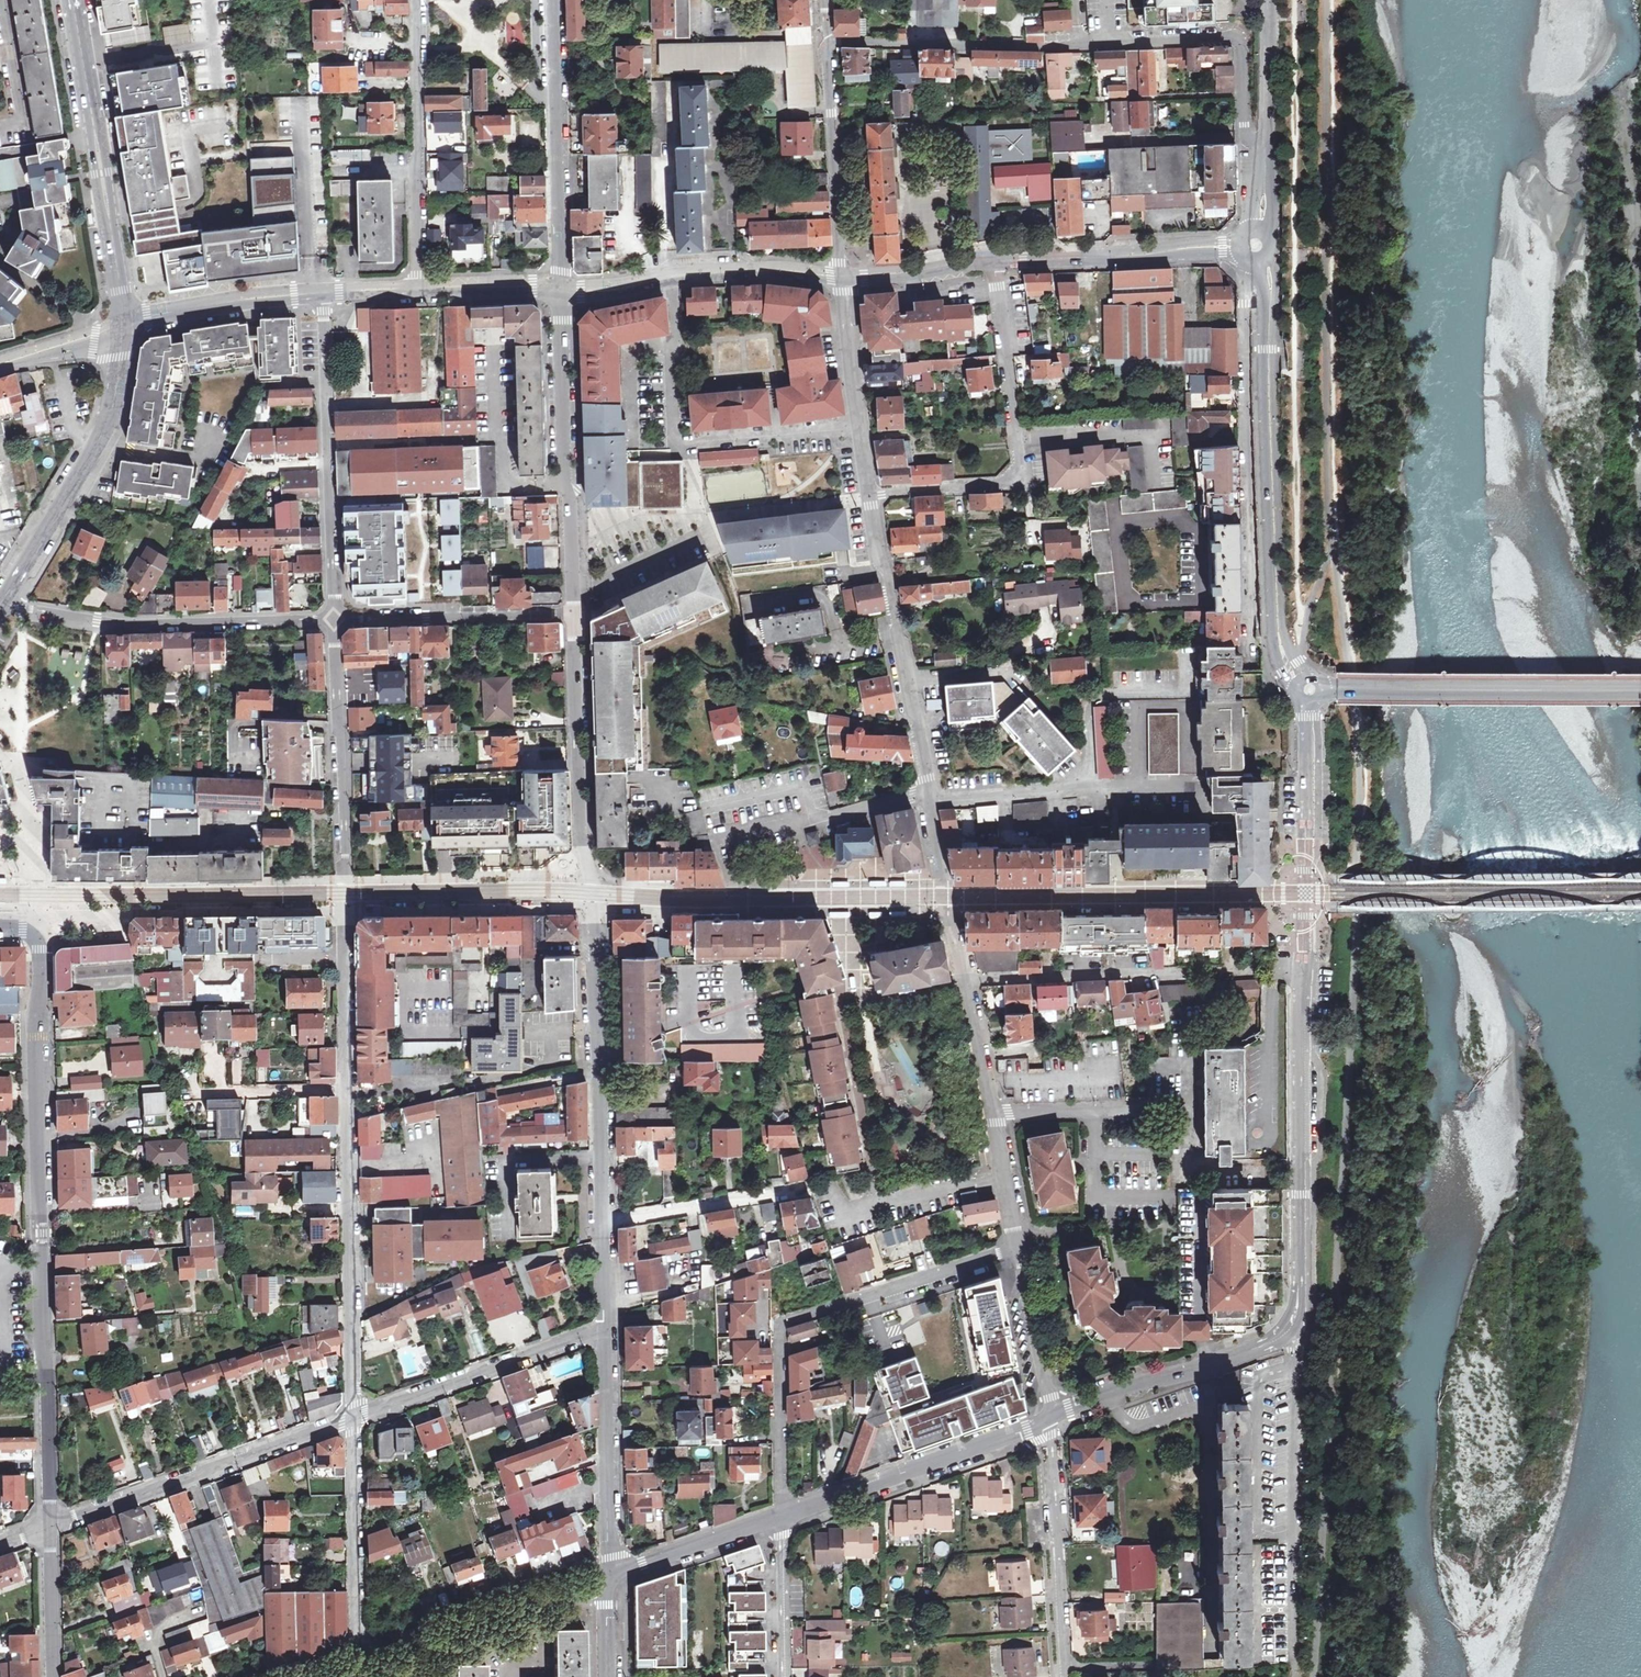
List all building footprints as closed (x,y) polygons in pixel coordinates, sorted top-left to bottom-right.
[(37,136),(63,131),(41,0),(14,0),(37,136)] [(133,0),(99,0),(101,12),(104,32),(137,27),(133,0)] [(360,10),(369,10),(369,4),(378,4),(379,7),(381,7),(381,10),(386,10),(386,13),(409,12),(409,0),(360,0),(360,10)] [(589,39),(589,30),(584,30),(584,0),(568,0),(569,39),(589,39)] [(654,38),(676,38),(675,0),(653,0),(654,23),(654,38)] [(661,43),(662,69),(788,68),(791,107),(816,105),(808,0),(779,0),(781,25),(786,25),(787,40),(661,43)] [(676,38),(690,37),(689,0),(675,0),(676,38)] [(906,26),(958,27),(959,0),(906,0),(906,26)] [(1128,26),(1175,23),(1175,21),(1197,20),(1197,22),(1214,21),(1213,7),(1197,7),(1197,0),(1126,0),(1128,26)] [(344,48),(342,10),(333,10),(333,5),(325,5),(325,7),(321,7),(321,10),(315,10),(317,49),(344,48)] [(1065,10),(1043,12),(1044,28),(1066,27),(1065,10)] [(639,23),(650,23),(650,11),(638,11),(639,23)] [(858,35),(858,19),(858,11),(835,11),(836,35),(858,35)] [(651,38),(654,38),(654,23),(650,23),(639,23),(634,23),(634,38),(651,38)] [(188,24),(163,28),(166,46),(191,42),(188,24)] [(906,28),(898,28),(898,25),(895,25),(895,38),(906,38),(906,28)] [(1043,25),(1026,26),(1027,40),(1045,41),(1043,25)] [(149,26),(120,30),(122,45),(151,41),(149,26)] [(630,38),(630,46),(642,46),(643,75),(643,92),(651,92),(651,80),(651,38),(634,38),(630,38)] [(642,46),(630,46),(619,46),(619,49),(614,49),(614,74),(619,74),(619,76),(643,75),(642,46)] [(1167,49),(1167,57),(1178,57),(1178,66),(1212,65),(1211,60),(1233,59),(1233,46),(1167,49)] [(869,48),(844,47),(845,80),(870,79),(869,48)] [(955,66),(954,58),(954,50),(904,49),(904,61),(892,61),(893,70),(887,71),(887,82),(887,85),(900,84),(900,89),(895,90),(896,115),(908,114),(907,91),(921,90),(921,89),(926,89),(926,81),(972,81),(972,67),(955,66)] [(1153,50),(1141,50),(1126,51),(1094,52),(1095,64),(1118,63),(1119,75),(1120,75),(1121,85),(1108,85),(1109,95),(1140,94),(1139,75),(1142,75),(1143,94),(1155,94),(1153,50)] [(972,58),(972,64),(989,64),(990,76),(1000,76),(999,64),(1040,66),(1041,53),(972,51),(972,58)] [(1048,54),(1050,87),(1048,87),(1049,98),(1062,97),(1060,66),(1072,65),(1071,53),(1048,54)] [(972,58),(954,58),(955,66),(972,67),(972,64),(972,58)] [(133,214),(177,207),(176,199),(190,197),(186,174),(173,177),(161,109),(190,104),(183,61),(110,74),(133,214)] [(377,75),(376,61),(368,62),(368,75),(377,75)] [(392,61),(376,61),(377,75),(411,74),(410,67),(410,61),(392,61)] [(1217,91),(1234,91),(1233,66),(1219,67),(1219,76),(1217,76),(1217,91)] [(356,89),(355,69),(336,70),(336,67),(324,67),(325,90),(356,89)] [(426,111),(489,110),(487,68),(475,68),(475,90),(473,90),(473,96),(425,97),(426,111)] [(667,80),(651,80),(651,92),(651,112),(651,152),(636,153),(637,210),(652,210),(651,157),(661,156),(661,142),(667,141),(667,80)] [(680,250),(704,249),(703,223),(704,223),(704,219),(704,215),(702,216),(701,190),(706,190),(705,172),(707,171),(707,167),(707,163),(704,163),(704,146),(709,146),(708,120),(710,120),(709,116),(709,111),(707,111),(706,86),(682,87),(684,147),(678,147),(680,191),(676,192),(680,250)] [(1230,99),(1223,100),(1224,114),(1231,113),(1230,99)] [(1131,128),(1131,135),(1148,134),(1147,124),(1154,124),(1154,101),(1131,101),(1113,101),(1114,129),(1131,128)] [(370,104),(371,131),(371,132),(393,132),(393,121),(397,121),(397,104),(392,104),(393,103),(370,104)] [(371,131),(370,104),(360,104),(361,131),(371,131)] [(344,107),(344,119),(356,119),(356,106),(344,107)] [(1050,114),(1052,152),(1109,149),(1115,149),(1114,135),(1107,135),(1106,123),(1091,124),(1091,123),(1081,123),(1081,122),(1079,122),(1078,108),(1066,109),(1066,113),(1050,114)] [(586,154),(592,154),(616,153),(615,112),(586,113),(586,131),(582,131),(582,137),(586,137),(586,154)] [(511,133),(510,115),(476,117),(477,138),(491,137),(490,134),(511,133)] [(889,121),(867,122),(877,262),(889,261),(899,261),(889,121)] [(812,123),(782,124),(783,152),(813,151),(812,123)] [(998,211),(990,211),(988,160),(1024,159),(1024,158),(1031,157),(1030,129),(976,132),(973,142),(979,144),(980,152),(977,152),(979,212),(986,211),(986,221),(989,221),(990,225),(999,224),(998,211)] [(41,154),(0,161),(0,180),(2,192),(18,190),(24,229),(12,231),(15,246),(8,259),(33,274),(42,260),(47,263),(53,253),(78,249),(66,185),(70,184),(68,176),(66,177),(65,169),(67,168),(65,159),(61,160),(60,151),(67,149),(66,143),(66,138),(39,142),(40,148),(41,154)] [(1235,151),(1235,144),(1203,145),(1204,191),(1227,191),(1236,190),(1235,151)] [(1109,149),(1110,195),(1144,194),(1190,192),(1189,146),(1131,148),(1115,149),(1109,149)] [(330,152),(331,166),(372,164),(372,155),(375,155),(375,149),(330,152)] [(1109,149),(1052,152),(1054,180),(1080,178),(1082,201),(1111,199),(1110,195),(1109,149)] [(462,153),(442,154),(442,170),(438,170),(439,188),(462,188),(462,153)] [(619,153),(616,153),(592,154),(592,210),(572,211),(574,269),(578,274),(603,273),(601,210),(620,210),(619,153)] [(230,279),(301,270),(294,155),(251,158),(255,225),(203,231),(209,281),(230,279)] [(995,167),(996,185),(1029,184),(1030,194),(1034,194),(1034,198),(1053,197),(1051,164),(995,167)] [(810,171),(811,185),(828,184),(828,171),(810,171)] [(524,194),(546,194),(546,176),(523,177),(524,194)] [(515,194),(514,177),(505,177),(506,188),(500,188),(499,195),(515,194)] [(515,194),(524,194),(523,177),(514,177),(515,194)] [(1080,178),(1054,180),(1056,206),(1056,208),(1057,224),(1058,239),(1084,237),(1082,201),(1080,178)] [(332,182),(333,196),(360,195),(362,259),(392,258),(391,179),(332,182)] [(1227,191),(1204,191),(1204,208),(1227,208),(1227,191)] [(226,193),(226,204),(248,203),(247,192),(226,193)] [(777,196),(777,208),(777,210),(796,210),(796,212),(823,211),(823,209),(829,208),(829,192),(776,195),(777,196)] [(1190,192),(1144,194),(1144,209),(1144,210),(1194,207),(1194,192),(1190,192)] [(488,218),(499,217),(499,207),(516,206),(516,220),(546,219),(546,194),(524,194),(515,194),(499,195),(487,195),(487,197),(488,206),(488,218)] [(1144,209),(1144,194),(1110,195),(1111,199),(1111,210),(1144,209)] [(767,208),(777,208),(777,196),(766,196),(767,208)] [(473,197),(473,206),(488,206),(487,197),(473,197)] [(488,206),(473,206),(473,222),(488,222),(488,218),(488,206)] [(177,207),(133,214),(137,239),(134,240),(137,255),(164,251),(167,266),(170,286),(209,281),(203,231),(202,229),(192,230),(191,223),(185,225),(186,231),(181,232),(177,207)] [(768,222),(767,208),(738,209),(738,223),(750,223),(752,247),(832,243),(830,219),(820,220),(820,217),(811,217),(811,220),(768,222)] [(547,245),(546,219),(516,220),(506,220),(506,217),(499,217),(488,218),(488,222),(488,233),(501,233),(501,223),(506,223),(506,231),(516,231),(517,245),(525,245),(525,246),(547,245)] [(483,258),(483,227),(471,227),(471,224),(452,224),(453,258),(483,258)] [(1130,234),(1130,224),(1112,225),(1112,234),(1130,234)] [(428,230),(428,241),(441,240),(440,229),(428,230)] [(1185,346),(1184,328),(1183,303),(1175,303),(1173,269),(1115,272),(1116,305),(1106,305),(1107,357),(1164,357),(1164,359),(1169,360),(1169,368),(1166,369),(1166,370),(1162,370),(1162,367),(1130,367),(1130,374),(1186,374),(1187,412),(1189,412),(1189,442),(1207,441),(1207,421),(1229,421),(1229,411),(1209,412),(1209,398),(1213,398),(1213,392),(1238,392),(1237,327),(1212,328),(1213,346),(1185,346)] [(15,337),(12,313),(18,305),(14,302),(25,288),(0,270),(0,340),(15,337)] [(1075,273),(1057,273),(1057,274),(1059,284),(1076,283),(1075,273)] [(1023,275),(1027,295),(1037,295),(1037,291),(1041,291),(1041,289),(1052,288),(1052,274),(1023,275)] [(1223,285),(1223,278),(1206,278),(1206,294),(1201,294),(1201,301),(1206,301),(1206,309),(1231,308),(1230,285),(1223,285)] [(1062,307),(1078,306),(1078,283),(1076,283),(1059,284),(1062,307)] [(789,321),(790,328),(786,328),(794,386),(777,388),(781,421),(843,412),(838,380),(826,382),(818,324),(830,323),(827,304),(814,290),(769,285),(765,318),(789,321)] [(734,300),(734,312),(762,311),(761,286),(756,286),(727,287),(728,300),(734,300)] [(693,288),(693,298),(688,298),(688,314),(716,313),(715,288),(693,288)] [(869,312),(865,313),(869,339),(871,339),(873,366),(865,367),(866,380),(903,378),(903,373),(927,372),(927,381),(917,381),(917,387),(911,388),(911,392),(945,390),(945,383),(935,384),(934,360),(920,361),(921,363),(897,364),(894,337),(900,336),(900,333),(899,319),(893,320),(891,293),(875,294),(868,301),(868,304),(869,312)] [(583,367),(583,385),(618,384),(621,384),(621,344),(669,334),(666,301),(662,298),(647,300),(642,301),(622,307),(597,309),(582,325),(582,330),(582,339),(583,367)] [(1030,319),(1040,318),(1038,303),(1028,304),(1030,319)] [(443,411),(443,434),(476,433),(473,330),(473,323),(506,321),(505,326),(509,326),(509,336),(516,336),(516,339),(521,474),(546,473),(545,447),(544,407),(542,364),(541,325),(537,325),(537,310),(532,310),(531,304),(510,305),(472,306),(462,307),(446,307),(448,389),(442,390),(443,411)] [(908,308),(909,313),(910,327),(945,324),(946,331),(949,331),(950,339),(974,337),(972,306),(944,307),(944,305),(908,308)] [(418,308),(373,310),(374,330),(376,392),(398,391),(398,393),(402,393),(401,391),(421,391),(418,308)] [(374,330),(373,310),(358,310),(359,330),(374,330)] [(188,355),(189,363),(198,362),(198,364),(206,363),(207,365),(214,365),(213,362),(246,358),(245,355),(253,354),(257,379),(267,379),(267,375),(299,374),(296,317),(261,321),(261,326),(249,326),(249,323),(226,326),(184,332),(188,355)] [(1213,346),(1212,328),(1184,328),(1185,346),(1213,346)] [(177,333),(171,334),(174,354),(175,357),(188,355),(184,332),(177,333)] [(170,355),(174,354),(172,342),(171,334),(151,337),(147,339),(146,342),(146,346),(143,347),(138,377),(141,377),(139,386),(136,386),(132,417),(134,418),(133,426),(130,425),(128,442),(134,442),(160,447),(161,439),(163,439),(164,439),(165,432),(167,432),(169,424),(166,423),(167,416),(165,415),(167,400),(170,400),(171,392),(174,392),(175,384),(173,384),(174,376),(171,375),(173,365),(170,355)] [(956,357),(955,342),(947,342),(948,358),(956,357)] [(1034,378),(1034,383),(1049,382),(1049,377),(1061,376),(1061,364),(1070,364),(1069,352),(1049,354),(1049,359),(1031,360),(1032,378),(1034,378)] [(173,365),(189,363),(188,355),(175,357),(174,354),(170,355),(173,365)] [(968,358),(971,390),(994,388),(992,367),(989,367),(988,357),(968,358)] [(1072,376),(1088,375),(1088,367),(1071,368),(1072,376)] [(31,371),(21,372),(28,410),(23,411),(28,435),(35,433),(34,424),(44,421),(36,383),(32,378),(31,371)] [(25,526),(22,511),(27,510),(28,494),(18,495),(0,413),(23,408),(15,374),(0,379),(0,532),(25,526)] [(583,385),(584,403),(617,402),(619,402),(618,384),(583,385)] [(695,428),(769,422),(766,389),(691,395),(695,428)] [(276,403),(316,403),(315,390),(266,391),(246,426),(276,425),(276,403)] [(903,397),(879,398),(881,430),(905,429),(903,397)] [(587,474),(626,472),(626,462),(625,451),(621,452),(620,435),(617,402),(584,403),(586,446),(587,474)] [(377,411),(378,436),(443,434),(443,411),(421,411),(420,410),(377,411)] [(377,411),(363,412),(364,436),(378,436),(377,411)] [(364,436),(363,412),(336,413),(337,437),(364,436)] [(1188,444),(1187,412),(1171,413),(1172,444),(1188,444)] [(1155,413),(1122,414),(1123,429),(1155,429),(1155,413)] [(63,425),(51,426),(53,438),(64,437),(63,425)] [(245,463),(248,452),(254,452),(318,450),(317,442),(317,427),(247,427),(247,434),(244,434),(233,457),(245,463)] [(875,442),(882,483),(909,482),(919,484),(941,482),(941,479),(954,479),(953,464),(907,466),(903,441),(875,442)] [(1202,485),(1239,481),(1239,443),(1201,446),(1202,485)] [(1079,487),(1079,485),(1091,484),(1090,480),(1105,479),(1105,474),(1115,473),(1115,469),(1129,468),(1132,493),(1147,491),(1143,445),(1127,446),(1127,451),(1113,452),(1113,449),(1102,450),(1101,445),(1084,447),(1085,454),(1068,455),(1067,450),(1047,452),(1050,489),(1079,487)] [(337,451),(339,493),(460,489),(478,489),(477,446),(337,451)] [(489,498),(498,498),(497,475),(496,446),(479,446),(481,498),(489,498)] [(1202,485),(1201,446),(1193,447),(1197,475),(1198,486),(1202,485)] [(760,447),(700,453),(702,468),(761,462),(760,447)] [(120,475),(119,480),(117,492),(125,493),(124,495),(140,497),(141,495),(148,496),(149,494),(157,495),(157,493),(165,494),(164,496),(180,499),(180,496),(189,497),(191,485),(191,481),(193,466),(162,461),(162,464),(154,463),(153,465),(131,462),(122,460),(120,475)] [(641,461),(642,472),(642,508),(642,511),(685,509),(683,471),(683,460),(641,461)] [(626,462),(626,472),(642,472),(641,461),(626,462)] [(218,484),(216,483),(205,506),(200,513),(214,520),(225,500),(241,468),(230,462),(218,484)] [(285,486),(285,497),(309,497),(309,501),(320,501),(319,472),(285,474),(285,480),(269,481),(269,486),(285,486)] [(642,472),(587,474),(588,502),(627,500),(627,509),(642,508),(642,472)] [(1209,522),(1214,522),(1240,521),(1239,481),(1202,485),(1203,502),(1209,502),(1209,522)] [(1118,501),(1122,500),(1123,513),(1188,506),(1186,489),(1174,490),(1117,496),(1118,501)] [(972,508),(1002,507),(1001,493),(971,494),(972,508)] [(498,498),(489,498),(489,507),(508,507),(508,504),(515,504),(516,539),(550,538),(549,504),(559,504),(559,495),(544,496),(544,502),(528,503),(528,496),(498,498)] [(376,496),(345,497),(346,504),(345,504),(347,558),(348,590),(350,595),(353,599),(358,602),(363,603),(463,600),(463,594),(462,568),(460,497),(402,499),(403,503),(377,504),(376,496)] [(917,523),(944,522),(942,496),(915,497),(917,523)] [(1088,500),(1095,566),(1100,614),(1118,612),(1105,498),(1088,500)] [(299,526),(299,524),(301,523),(301,515),(299,515),(298,502),(285,502),(285,504),(279,504),(280,527),(299,526)] [(1209,502),(1203,502),(1201,502),(1202,522),(1209,522),(1209,502)] [(759,520),(728,524),(728,528),(721,528),(727,543),(730,543),(734,576),(840,563),(839,550),(849,549),(845,510),(816,513),(817,516),(760,523),(759,520)] [(91,520),(87,530),(105,538),(109,528),(91,520)] [(1216,609),(1241,609),(1240,521),(1214,522),(1214,540),(1210,540),(1210,549),(1215,549),(1216,584),(1212,584),(1212,595),(1216,595),(1216,609)] [(894,552),(918,550),(917,542),(938,540),(938,544),(942,543),(941,540),(947,540),(946,524),(940,524),(940,526),(891,530),(894,552)] [(215,544),(242,543),(246,543),(254,543),(255,549),(261,549),(261,542),(305,541),(305,547),(321,547),(321,527),(215,530),(215,544)] [(96,560),(105,538),(87,530),(83,528),(74,550),(76,551),(74,556),(80,558),(82,554),(96,560)] [(1068,530),(1045,532),(1046,554),(1057,553),(1057,558),(1079,556),(1078,537),(1068,537),(1068,530)] [(188,531),(184,538),(190,541),(197,531),(188,531)] [(149,547),(166,558),(168,554),(147,542),(137,557),(139,558),(141,560),(149,547)] [(527,546),(527,568),(544,568),(543,546),(527,546)] [(141,560),(139,558),(127,576),(134,580),(129,595),(145,599),(161,573),(162,574),(168,565),(165,564),(169,559),(166,558),(149,547),(141,560)] [(273,573),(276,573),(278,611),(290,611),(289,584),(323,583),(322,556),(298,557),(298,563),(286,563),(287,560),(283,560),(282,548),(271,549),(273,573)] [(648,595),(592,620),(596,772),(627,771),(643,771),(649,771),(647,709),(643,709),(642,677),(646,677),(646,661),(654,661),(654,656),(646,656),(645,648),(728,612),(707,563),(646,591),(648,595)] [(462,568),(463,594),(487,593),(487,579),(492,579),(493,606),(562,603),(562,591),(524,592),(524,580),(503,580),(503,575),(492,575),(492,568),(462,568)] [(228,573),(215,573),(215,608),(228,608),(228,573)] [(242,589),(242,576),(233,576),(233,589),(242,589)] [(884,609),(880,585),(874,585),(873,579),(858,581),(859,587),(855,588),(855,586),(846,588),(849,614),(884,609)] [(970,591),(970,580),(900,587),(902,601),(932,598),(932,595),(970,591)] [(166,614),(166,612),(168,610),(176,610),(178,611),(179,612),(179,614),(187,614),(187,607),(210,606),(209,581),(178,583),(178,594),(150,594),(150,601),(146,601),(137,615),(166,614)] [(1071,616),(1072,620),(1084,619),(1082,590),(1071,590),(1070,581),(1017,586),(1018,592),(1007,594),(1008,613),(1030,611),(1030,607),(1030,604),(1039,603),(1039,606),(1050,605),(1050,603),(1062,602),(1063,617),(1071,616)] [(829,586),(831,598),(841,596),(839,584),(829,586)] [(99,605),(106,592),(94,586),(84,603),(99,605)] [(275,606),(274,589),(260,590),(261,606),(275,606)] [(818,607),(745,621),(748,637),(764,634),(765,642),(822,631),(818,607)] [(1207,645),(1235,645),(1238,645),(1238,628),(1241,628),(1241,609),(1216,609),(1209,610),(1207,645)] [(1184,611),(1185,622),(1207,621),(1206,610),(1184,611)] [(531,649),(534,649),(564,648),(564,625),(559,623),(530,624),(531,649)] [(412,706),(424,705),(423,662),(422,659),(449,658),(448,626),(393,628),(393,650),(411,650),(411,659),(389,660),(388,628),(351,629),(348,632),(344,635),(344,651),(369,650),(369,655),(344,655),(345,668),(411,666),(412,706)] [(207,669),(207,665),(215,665),(215,669),(227,669),(227,659),(225,659),(225,632),(218,632),(216,632),(216,639),(204,639),(204,633),(195,633),(195,669),(207,669)] [(168,634),(163,634),(163,649),(164,708),(174,708),(174,680),(195,680),(195,669),(195,633),(168,634)] [(109,665),(131,665),(131,660),(131,647),(158,646),(158,649),(163,649),(163,634),(133,635),(108,635),(109,665)] [(310,654),(296,654),(296,661),(296,671),(307,671),(307,674),(311,674),(312,690),(324,690),(322,634),(310,634),(310,640),(310,654)] [(748,637),(749,645),(765,642),(764,634),(748,637)] [(310,654),(310,640),(296,641),(296,654),(310,654)] [(1235,656),(1235,645),(1207,645),(1196,645),(1197,669),(1208,670),(1207,674),(1197,675),(1198,698),(1201,698),(1235,698),(1235,686),(1235,678),(1235,663),(1235,656)] [(955,665),(955,654),(935,655),(936,667),(955,665)] [(1070,679),(1070,677),(1084,676),(1082,658),(1052,660),(1053,681),(1070,679)] [(14,670),(8,676),(14,681),(19,676),(14,670)] [(551,683),(559,683),(559,686),(565,686),(565,671),(551,672),(551,683)] [(380,672),(381,674),(376,674),(377,700),(381,700),(404,700),(404,685),(407,685),(407,678),(404,678),(404,672),(380,672)] [(506,696),(510,696),(510,675),(485,677),(486,718),(511,717),(510,703),(506,704),(506,696)] [(861,682),(867,711),(893,706),(888,676),(861,682)] [(947,689),(1007,685),(1003,681),(947,685),(947,689)] [(1023,703),(1027,699),(1012,682),(1007,685),(1023,703)] [(1007,685),(947,689),(950,733),(980,731),(980,721),(988,721),(994,716),(1000,723),(1045,773),(1069,751),(1072,749),(1027,699),(1023,703),(1007,685)] [(925,688),(927,709),(938,708),(936,687),(925,688)] [(121,722),(122,713),(128,713),(128,688),(121,689),(121,694),(103,694),(104,722),(121,722)] [(257,718),(258,707),(272,707),(272,691),(251,689),(251,692),(239,691),(237,709),(235,708),(234,717),(257,718)] [(1235,698),(1201,698),(1201,714),(1242,714),(1242,697),(1235,698)] [(735,707),(727,708),(726,701),(717,703),(718,709),(711,711),(717,741),(741,736),(735,707)] [(456,704),(424,705),(424,717),(429,717),(437,717),(438,731),(457,731),(457,726),(452,726),(452,728),(449,728),(449,711),(456,711),(456,704)] [(367,718),(367,707),(348,708),(349,728),(367,728),(367,718)] [(1098,775),(1115,774),(1113,749),(1109,707),(1092,708),(1098,775)] [(908,737),(862,734),(862,724),(866,725),(866,721),(807,711),(810,722),(829,725),(828,734),(832,756),(913,759),(908,737)] [(1180,713),(1149,713),(1150,775),(1180,774),(1180,713)] [(1210,774),(1243,773),(1242,714),(1201,714),(1201,720),(1201,736),(1202,767),(1206,768),(1206,774),(1210,774)] [(437,717),(429,717),(430,732),(438,731),(437,717)] [(273,762),(274,779),(276,779),(307,781),(305,746),(304,746),(304,743),(304,738),(300,737),(300,720),(270,718),(271,737),(270,737),(270,762),(273,762)] [(891,725),(874,722),(874,730),(891,731),(891,725)] [(1045,773),(1000,723),(998,725),(1042,775),(1045,773)] [(370,794),(370,801),(398,801),(432,801),(431,785),(414,786),(414,753),(422,752),(422,737),(414,737),(414,732),(372,734),(373,737),(354,737),(354,753),(373,753),(373,769),(373,773),(370,773),(364,773),(364,794),(370,794)] [(462,737),(422,737),(422,752),(462,752),(462,737)] [(518,737),(494,738),(494,746),(486,746),(486,756),(495,755),(495,764),(477,764),(478,772),(514,771),(519,771),(519,755),(524,755),(524,741),(518,742),(518,737)] [(2,802),(12,802),(3,768),(0,768),(0,802),(2,802)] [(147,880),(148,855),(149,849),(99,847),(99,850),(83,849),(83,843),(80,843),(81,786),(77,786),(77,770),(45,768),(45,776),(31,776),(39,802),(53,802),(52,878),(132,879),(147,880)] [(519,771),(514,771),(516,869),(543,868),(558,857),(570,847),(570,827),(568,769),(519,771)] [(688,770),(672,770),(672,779),(688,779),(691,779),(688,770)] [(830,791),(847,787),(843,770),(826,774),(830,791)] [(431,785),(432,801),(433,835),(433,843),(451,842),(451,847),(467,847),(481,847),(481,869),(516,869),(514,771),(478,772),(431,774),(431,785)] [(627,771),(596,772),(596,777),(597,816),(598,845),(627,845),(628,845),(627,776),(627,771)] [(1255,773),(1243,773),(1210,774),(1210,783),(1215,783),(1216,808),(1239,810),(1240,822),(1241,840),(1231,841),(1232,848),(1242,847),(1242,856),(1232,856),(1232,866),(1229,867),(1229,875),(1239,876),(1239,878),(1262,878),(1262,868),(1265,868),(1265,861),(1264,781),(1256,781),(1255,773)] [(264,803),(265,781),(153,775),(152,782),(149,834),(199,833),(199,817),(191,817),(191,809),(196,809),(197,804),(264,807),(264,803)] [(265,779),(265,781),(264,803),(275,803),(275,788),(276,779),(274,779),(265,779)] [(292,789),(275,788),(275,803),(322,806),(323,791),(296,789),(295,786),(292,786),(292,789)] [(1047,830),(1046,800),(1044,801),(1013,804),(1015,830),(1047,830)] [(432,801),(398,801),(399,827),(423,827),(423,835),(433,835),(432,801)] [(998,821),(998,805),(977,807),(978,822),(998,821)] [(940,811),(947,848),(962,847),(962,829),(958,829),(955,809),(940,811)] [(373,811),(372,813),(362,813),(362,828),(364,828),(363,835),(380,834),(379,828),(390,828),(389,811),(373,811)] [(921,871),(920,864),(924,863),(915,811),(895,814),(895,817),(880,820),(887,856),(889,872),(921,871)] [(872,856),(872,829),(850,829),(850,822),(836,826),(836,856),(872,856)] [(1128,865),(1206,863),(1207,876),(1229,875),(1229,867),(1232,866),(1232,856),(1232,848),(1231,841),(1241,840),(1240,822),(1128,823),(1128,865)] [(263,823),(263,837),(265,837),(265,842),(289,843),(290,823),(263,823)] [(1082,857),(1079,825),(1072,825),(1074,843),(1053,843),(1053,849),(1054,882),(1091,881),(1088,857),(1082,857)] [(1082,825),(1079,825),(1082,857),(1088,857),(1091,881),(1109,881),(1109,855),(1105,854),(1105,838),(1095,838),(1095,826),(1082,828),(1082,825)] [(1123,850),(1112,851),(1113,868),(1121,867),(1120,854),(1128,853),(1126,827),(1121,827),(1123,850)] [(808,845),(814,844),(813,842),(816,841),(816,843),(819,842),(816,832),(805,835),(808,845)] [(708,836),(696,836),(695,850),(712,849),(708,836)] [(954,883),(999,882),(999,849),(998,837),(992,837),(992,847),(976,847),(962,847),(947,848),(953,878),(954,883)] [(628,845),(627,845),(627,876),(677,876),(676,850),(676,842),(657,842),(657,850),(653,850),(653,845),(628,845)] [(1054,882),(1053,849),(1030,849),(1030,847),(1021,847),(1021,849),(999,849),(999,882),(1054,882)] [(679,850),(676,850),(677,876),(677,886),(725,886),(716,862),(712,849),(695,850),(686,850),(679,850)] [(201,853),(148,855),(149,879),(182,878),(263,876),(263,851),(201,853)] [(1095,915),(1061,916),(1061,910),(966,912),(966,917),(966,946),(974,946),(1019,945),(1059,944),(1059,952),(1149,950),(1154,966),(1176,966),(1221,965),(1220,945),(1235,944),(1235,942),(1241,942),(1241,940),(1264,941),(1264,910),(1261,907),(1226,908),(1219,908),(1219,913),(1177,914),(1177,908),(1147,908),(1147,915),(1095,915)] [(735,920),(712,919),(707,917),(707,913),(694,913),(672,914),(672,940),(653,940),(652,919),(615,919),(615,923),(615,955),(643,956),(643,957),(628,957),(628,971),(626,971),(626,984),(626,988),(628,989),(628,1021),(635,1042),(636,1047),(660,1048),(659,1045),(664,1043),(664,1040),(665,1039),(665,1038),(666,1037),(666,1035),(666,1033),(664,1030),(660,1023),(660,1005),(651,991),(652,988),(656,988),(656,985),(662,985),(661,976),(659,976),(659,956),(672,957),(694,957),(694,954),(713,954),(713,958),(721,958),(720,954),(735,954),(753,954),(753,958),(763,958),(762,954),(801,954),(801,958),(800,958),(799,964),(800,967),(803,966),(806,973),(803,975),(805,984),(807,989),(803,991),(809,1022),(804,1023),(809,1048),(810,1048),(814,1064),(816,1064),(818,1080),(814,1081),(821,1118),(822,1118),(825,1134),(828,1134),(831,1150),(827,1150),(830,1166),(834,1166),(835,1172),(858,1168),(856,1160),(862,1159),(858,1136),(853,1112),(850,1112),(847,1091),(850,1090),(845,1066),(841,1043),(837,1043),(833,1019),(832,1012),(835,1011),(834,1002),(832,993),(834,992),(832,982),(840,979),(839,974),(838,972),(833,956),(837,955),(831,936),(827,937),(822,919),(816,919),(762,920),(758,920),(747,920),(743,920),(735,920)] [(577,915),(521,916),(521,958),(535,957),(535,947),(547,947),(547,938),(579,937),(577,915)] [(406,966),(453,966),(452,916),(385,917),(386,947),(396,948),(396,971),(406,971),(406,966)] [(490,916),(452,916),(453,966),(453,971),(467,971),(481,972),(480,963),(461,963),(461,947),(457,947),(457,942),(490,942),(490,916)] [(521,916),(490,916),(490,942),(490,952),(495,952),(495,942),(501,942),(501,943),(507,944),(507,973),(521,973),(521,958),(521,916)] [(360,970),(386,969),(386,947),(385,917),(363,917),(359,921),(360,970)] [(328,948),(327,928),(321,928),(320,918),(252,919),(253,946),(264,946),(264,950),(328,948)] [(253,965),(253,962),(224,962),(225,968),(237,968),(237,978),(231,985),(203,985),(198,980),(198,974),(202,969),(202,962),(182,963),(182,955),(204,955),(203,960),(208,960),(208,955),(253,954),(253,951),(253,946),(252,919),(134,921),(133,921),(132,922),(131,922),(130,924),(130,925),(130,926),(130,927),(133,932),(129,934),(131,943),(133,948),(137,950),(137,955),(150,955),(150,948),(152,949),(152,952),(163,952),(163,948),(168,948),(168,962),(175,962),(175,972),(157,973),(158,997),(146,997),(148,1004),(152,1004),(183,1003),(198,1003),(254,1001),(254,978),(253,965)] [(827,937),(831,936),(827,922),(826,919),(822,919),(827,937)] [(878,991),(943,978),(949,977),(942,941),(871,955),(878,991)] [(136,971),(133,971),(130,944),(72,949),(61,950),(59,950),(57,951),(56,952),(55,954),(54,955),(54,956),(54,958),(55,1006),(60,1006),(60,1027),(93,1024),(92,991),(140,988),(136,971)] [(0,950),(0,1015),(19,1015),(18,987),(24,987),(23,954),(23,953),(22,952),(21,950),(20,950),(19,950),(3,950),(0,950)] [(977,965),(983,971),(1020,969),(1020,972),(1041,971),(1041,961),(1019,961),(1019,951),(975,951),(977,965)] [(843,972),(837,955),(833,956),(838,972),(839,974),(840,979),(845,978),(843,972)] [(573,1007),(575,1007),(573,957),(545,957),(546,1009),(573,1007)] [(386,969),(360,970),(360,980),(386,979),(393,979),(393,971),(390,969),(386,969)] [(467,971),(453,971),(454,1026),(462,1026),(490,1026),(490,1012),(483,1012),(483,1013),(467,1013),(467,971)] [(140,973),(143,986),(151,985),(151,973),(140,973)] [(507,973),(507,993),(521,993),(521,973),(507,973)] [(360,980),(361,1027),(387,1027),(386,979),(360,980)] [(393,979),(386,979),(387,1027),(395,1027),(399,1027),(399,997),(393,998),(393,994),(399,994),(399,989),(397,989),(397,982),(393,982),(393,979)] [(1115,1020),(1127,1019),(1128,1021),(1137,1020),(1137,1024),(1170,1020),(1169,1007),(1169,1002),(1198,1000),(1197,983),(1160,985),(1164,1002),(1159,1002),(1156,989),(1146,990),(1145,987),(1137,987),(1137,992),(1125,993),(1123,980),(1110,980),(1115,1020)] [(1260,980),(1232,982),(1233,998),(1261,997),(1260,980)] [(320,1008),(320,995),(325,994),(324,981),(286,981),(287,1008),(320,1008)] [(1080,1002),(1104,1001),(1104,981),(1079,982),(1080,1002)] [(1055,1006),(1067,1005),(1066,986),(1065,983),(1038,984),(1005,986),(1005,993),(1001,993),(1002,1004),(1006,1004),(1008,1025),(1006,1025),(1005,1025),(1005,1026),(1005,1027),(1005,1028),(1005,1029),(1006,1030),(1007,1030),(1008,1030),(1008,1041),(1032,1037),(1030,998),(1038,997),(1039,1011),(1055,1010),(1055,1006)] [(1066,986),(1067,1005),(1074,1005),(1073,985),(1066,986)] [(507,993),(500,993),(500,1012),(490,1012),(490,1026),(521,1025),(521,1014),(521,993),(507,993)] [(198,1010),(198,1003),(183,1003),(152,1004),(152,1011),(168,1011),(168,1012),(183,1012),(183,1010),(198,1010)] [(255,1043),(255,1018),(247,1019),(247,1013),(235,1013),(235,1018),(228,1018),(227,1014),(223,1014),(223,1008),(215,1008),(215,1014),(211,1014),(211,1008),(203,1008),(203,1014),(164,1015),(165,1044),(177,1044),(177,1040),(180,1040),(180,1046),(199,1046),(199,1040),(228,1039),(228,1044),(255,1043)] [(227,1014),(228,1018),(235,1018),(235,1013),(235,1008),(227,1008),(227,1014)] [(298,1026),(291,1026),(291,1035),(298,1035),(299,1043),(320,1043),(320,1033),(324,1033),(325,1017),(320,1017),(320,1016),(298,1016),(298,1026)] [(13,1050),(13,1025),(0,1025),(0,1050),(13,1050)] [(490,1026),(462,1026),(462,1038),(473,1038),(473,1069),(521,1069),(521,1025),(490,1026)] [(361,1027),(359,1027),(359,1059),(387,1059),(387,1027),(361,1027)] [(121,1030),(106,1031),(107,1040),(110,1040),(122,1039),(121,1030)] [(110,1040),(110,1050),(139,1048),(138,1038),(122,1039),(110,1040)] [(473,1038),(462,1038),(462,1059),(462,1069),(473,1069),(473,1038)] [(684,1060),(718,1060),(764,1061),(764,1042),(681,1044),(681,1060),(684,1060)] [(1206,1153),(1220,1152),(1220,1162),(1231,1162),(1231,1143),(1245,1142),(1246,1115),(1245,1046),(1205,1046),(1205,1100),(1206,1153)] [(112,1077),(140,1076),(139,1048),(110,1050),(112,1077)] [(320,1048),(320,1078),(335,1078),(335,1048),(320,1048)] [(256,1050),(256,1066),(265,1066),(265,1050),(256,1050)] [(1044,1072),(1054,1071),(1052,1057),(1043,1058),(1044,1072)] [(153,1060),(157,1071),(163,1068),(159,1058),(153,1060)] [(387,1059),(359,1059),(360,1080),(389,1080),(389,1076),(460,1075),(461,1059),(387,1059)] [(717,1089),(718,1060),(684,1060),(684,1083),(693,1084),(693,1091),(704,1092),(703,1089),(717,1089)] [(99,1090),(98,1077),(69,1079),(70,1092),(99,1090)] [(11,1109),(10,1080),(0,1080),(0,1110),(11,1109)] [(445,1115),(452,1208),(487,1207),(483,1155),(482,1146),(490,1146),(490,1141),(586,1138),(587,1122),(587,1081),(567,1085),(567,1093),(565,1093),(565,1120),(559,1120),(559,1113),(535,1115),(535,1120),(535,1127),(505,1128),(505,1112),(513,1111),(512,1108),(555,1101),(553,1087),(496,1097),(496,1087),(405,1107),(408,1119),(410,1118),(411,1121),(436,1115),(445,1115)] [(144,1135),(180,1133),(165,1086),(141,1087),(144,1135)] [(57,1127),(57,1131),(84,1129),(84,1102),(101,1101),(101,1090),(99,1090),(70,1092),(56,1093),(57,1127)] [(790,1123),(787,1112),(783,1112),(783,1095),(772,1095),(773,1123),(790,1123)] [(335,1098),(297,1099),(298,1125),(308,1125),(308,1140),(326,1139),(335,1139),(335,1098)] [(184,1111),(201,1111),(201,1101),(184,1100),(184,1111)] [(230,1100),(206,1101),(206,1111),(215,1111),(216,1131),(195,1131),(196,1143),(241,1142),(244,1111),(240,1111),(240,1100),(230,1100)] [(360,1107),(361,1142),(361,1157),(380,1156),(379,1145),(378,1113),(376,1114),(374,1105),(360,1107)] [(617,1109),(618,1125),(675,1125),(686,1125),(685,1109),(617,1109)] [(792,1123),(760,1124),(763,1141),(768,1141),(768,1143),(797,1143),(792,1123)] [(676,1195),(675,1125),(618,1125),(618,1153),(634,1153),(634,1139),(667,1139),(667,1148),(660,1148),(660,1163),(656,1163),(656,1161),(642,1161),(642,1172),(660,1172),(660,1168),(664,1168),(664,1197),(676,1195)] [(703,1154),(742,1153),(742,1128),(703,1129),(703,1154)] [(1075,1199),(1072,1183),(1075,1182),(1072,1161),(1070,1150),(1067,1150),(1064,1133),(1034,1138),(1035,1145),(1032,1145),(1034,1156),(1031,1156),(1037,1189),(1040,1189),(1042,1199),(1045,1199),(1046,1204),(1075,1199)] [(308,1140),(245,1142),(246,1173),(270,1172),(274,1172),(274,1159),(326,1158),(326,1139),(308,1140)] [(147,1165),(184,1162),(183,1141),(146,1144),(147,1165)] [(125,1175),(124,1169),(119,1169),(119,1164),(110,1164),(110,1171),(102,1171),(103,1174),(93,1174),(92,1151),(57,1153),(59,1204),(60,1208),(93,1206),(93,1200),(137,1198),(136,1175),(125,1175)] [(800,1155),(782,1159),(789,1181),(806,1176),(800,1155)] [(274,1159),(274,1172),(327,1171),(326,1158),(274,1159)] [(222,1161),(207,1162),(207,1174),(223,1173),(222,1161)] [(517,1241),(563,1240),(562,1210),(552,1210),(550,1169),(514,1170),(517,1241)] [(327,1171),(302,1172),(303,1206),(327,1205),(327,1202),(335,1201),(334,1174),(327,1174),(327,1171)] [(246,1173),(244,1173),(244,1185),(229,1185),(230,1199),(251,1198),(251,1196),(272,1196),(272,1179),(270,1178),(270,1172),(246,1173)] [(362,1199),(431,1197),(430,1175),(361,1177),(362,1199)] [(190,1176),(168,1178),(170,1200),(192,1198),(190,1176)] [(292,1178),(272,1179),(272,1196),(292,1195),(292,1178)] [(14,1213),(13,1186),(0,1186),(0,1213),(14,1213)] [(712,1195),(712,1187),(701,1188),(701,1197),(712,1195)] [(1201,1314),(1201,1322),(1210,1322),(1213,1322),(1214,1330),(1246,1330),(1246,1322),(1250,1322),(1251,1315),(1246,1312),(1246,1306),(1251,1306),(1252,1297),(1248,1294),(1248,1286),(1252,1282),(1252,1272),(1246,1272),(1247,1267),(1249,1264),(1249,1256),(1249,1249),(1246,1245),(1246,1239),(1252,1240),(1252,1231),(1249,1229),(1249,1219),(1252,1215),(1252,1207),(1246,1207),(1246,1201),(1250,1198),(1250,1188),(1200,1189),(1200,1224),(1200,1284),(1201,1314)] [(974,1191),(959,1194),(961,1203),(976,1199),(974,1191)] [(998,1216),(995,1198),(963,1204),(966,1221),(998,1216)] [(732,1266),(736,1278),(809,1256),(807,1244),(800,1245),(797,1225),(807,1224),(807,1226),(818,1224),(810,1199),(781,1203),(786,1227),(788,1227),(791,1240),(780,1242),(780,1240),(770,1242),(771,1251),(761,1253),(761,1255),(749,1257),(750,1262),(732,1266)] [(763,1220),(776,1218),(773,1202),(761,1204),(763,1220)] [(243,1217),(252,1216),(252,1206),(242,1207),(243,1217)] [(411,1207),(376,1208),(376,1239),(377,1287),(394,1286),(394,1278),(411,1277),(410,1252),(426,1251),(426,1257),(437,1257),(449,1257),(481,1256),(480,1221),(443,1222),(443,1223),(429,1224),(412,1224),(411,1207)] [(708,1227),(735,1223),(733,1208),(706,1213),(708,1227)] [(920,1217),(905,1222),(910,1238),(925,1234),(920,1217)] [(311,1243),(335,1242),(335,1218),(331,1218),(310,1219),(311,1243)] [(212,1245),(213,1245),(211,1219),(186,1221),(187,1247),(190,1246),(190,1258),(179,1259),(180,1278),(206,1276),(206,1269),(214,1269),(213,1256),(212,1245)] [(228,1247),(233,1246),(230,1236),(229,1220),(219,1221),(228,1247)] [(8,1237),(17,1236),(16,1225),(8,1226),(8,1237)] [(621,1260),(636,1260),(636,1225),(628,1226),(620,1227),(621,1260)] [(651,1251),(652,1257),(661,1256),(666,1255),(700,1250),(699,1228),(687,1230),(687,1238),(657,1244),(657,1250),(651,1251)] [(907,1241),(906,1228),(883,1230),(884,1244),(907,1241)] [(815,1255),(829,1249),(825,1239),(811,1244),(815,1255)] [(910,1242),(886,1245),(888,1259),(912,1256),(910,1242)] [(212,1245),(213,1256),(226,1255),(222,1244),(213,1245),(212,1245)] [(1087,1324),(1113,1305),(1111,1300),(1118,1300),(1118,1296),(1121,1291),(1119,1279),(1117,1279),(1116,1269),(1112,1270),(1111,1263),(1107,1263),(1106,1257),(1101,1257),(1099,1245),(1075,1249),(1076,1256),(1072,1257),(1074,1268),(1071,1269),(1073,1279),(1076,1280),(1078,1292),(1075,1295),(1077,1304),(1081,1304),(1087,1324)] [(858,1288),(857,1283),(860,1282),(856,1270),(870,1265),(864,1248),(847,1253),(849,1260),(836,1264),(845,1292),(858,1288)] [(157,1249),(54,1256),(54,1269),(85,1267),(85,1265),(160,1261),(157,1249)] [(513,1258),(527,1298),(567,1285),(560,1262),(557,1249),(513,1258)] [(652,1257),(636,1260),(641,1290),(665,1286),(661,1256),(652,1257)] [(806,1285),(832,1277),(825,1257),(800,1265),(806,1285)] [(489,1273),(504,1267),(502,1262),(492,1264),(486,1266),(489,1273)] [(336,1264),(318,1264),(319,1274),(336,1273),(336,1264)] [(702,1288),(715,1284),(715,1265),(702,1265),(702,1288)] [(517,1302),(504,1267),(489,1273),(486,1266),(461,1274),(364,1321),(364,1322),(364,1329),(364,1339),(375,1336),(375,1337),(387,1333),(389,1339),(408,1332),(405,1324),(415,1320),(410,1306),(413,1305),(418,1317),(440,1309),(442,1315),(460,1308),(455,1292),(465,1288),(465,1287),(477,1283),(489,1313),(517,1302)] [(736,1278),(734,1278),(735,1297),(757,1296),(757,1286),(771,1285),(770,1267),(736,1278)] [(243,1276),(243,1294),(253,1294),(254,1298),(248,1298),(248,1309),(254,1309),(254,1312),(266,1312),(266,1275),(243,1276)] [(269,1275),(269,1285),(283,1284),(283,1275),(269,1275)] [(917,1357),(871,1369),(878,1390),(889,1419),(901,1416),(915,1449),(1027,1408),(1021,1380),(1014,1346),(1006,1310),(999,1275),(968,1287),(988,1385),(934,1405),(917,1357)] [(54,1278),(56,1319),(78,1318),(77,1277),(54,1278)] [(113,1282),(106,1287),(107,1291),(123,1291),(122,1281),(113,1282)] [(149,1292),(135,1294),(138,1311),(152,1309),(149,1292)] [(664,1300),(663,1319),(684,1319),(684,1294),(664,1300)] [(929,1301),(918,1304),(921,1313),(931,1311),(929,1301)] [(754,1302),(731,1303),(732,1322),(729,1322),(730,1337),(745,1336),(744,1322),(754,1322),(754,1302)] [(1123,1314),(1113,1305),(1087,1324),(1093,1322),(1110,1339),(1110,1350),(1121,1350),(1120,1347),(1128,1346),(1128,1349),(1171,1349),(1171,1346),(1185,1345),(1185,1340),(1184,1314),(1180,1313),(1168,1313),(1168,1309),(1161,1309),(1161,1304),(1133,1305),(1133,1308),(1127,1308),(1127,1313),(1123,1314)] [(337,1328),(337,1305),(309,1305),(309,1307),(303,1307),(303,1316),(309,1316),(309,1322),(301,1322),(301,1326),(309,1326),(309,1334),(337,1328)] [(1267,1314),(1271,1314),(1277,1314),(1277,1305),(1267,1305),(1267,1314)] [(1201,1322),(1201,1314),(1197,1314),(1194,1314),(1184,1314),(1185,1340),(1197,1340),(1210,1339),(1210,1322),(1201,1322)] [(541,1338),(550,1334),(544,1317),(534,1320),(541,1338)] [(112,1330),(127,1329),(128,1335),(137,1335),(135,1318),(111,1321),(112,1330)] [(816,1333),(812,1320),(787,1328),(787,1333),(790,1341),(816,1333)] [(83,1355),(106,1353),(103,1321),(81,1323),(83,1355)] [(622,1367),(652,1367),(652,1325),(621,1326),(622,1347),(622,1367)] [(837,1340),(854,1335),(851,1327),(834,1331),(837,1340)] [(234,1376),(236,1382),(242,1380),(239,1374),(263,1366),(265,1372),(288,1365),(287,1362),(310,1356),(309,1351),(318,1350),(319,1354),(328,1351),(327,1346),(338,1343),(336,1331),(306,1338),(283,1344),(220,1364),(225,1379),(234,1376)] [(754,1340),(735,1340),(735,1364),(746,1364),(754,1363),(772,1363),(771,1348),(754,1348),(754,1340)] [(421,1356),(422,1355),(424,1361),(429,1359),(424,1345),(418,1347),(421,1356)] [(815,1416),(813,1406),(843,1401),(842,1389),(854,1387),(853,1404),(866,1405),(869,1389),(868,1369),(822,1383),(823,1388),(811,1390),(810,1387),(809,1369),(820,1366),(817,1346),(790,1354),(791,1393),(788,1394),(789,1420),(815,1416)] [(538,1373),(544,1372),(543,1370),(549,1369),(546,1361),(534,1366),(538,1373)] [(746,1364),(747,1378),(759,1378),(759,1372),(772,1372),(772,1363),(754,1363),(746,1364)] [(215,1383),(212,1373),(220,1370),(218,1365),(197,1371),(196,1370),(182,1374),(183,1375),(187,1388),(188,1392),(192,1391),(211,1384),(215,1383)] [(691,1365),(692,1392),(716,1391),(716,1379),(713,1379),(712,1365),(691,1365)] [(1239,1368),(1219,1375),(1220,1388),(1239,1388),(1239,1368)] [(333,1413),(341,1404),(341,1393),(318,1398),(312,1369),(300,1373),(309,1421),(333,1413)] [(500,1378),(510,1405),(524,1400),(534,1396),(524,1369),(500,1378)] [(212,1373),(215,1383),(224,1380),(220,1370),(212,1373)] [(183,1375),(166,1381),(170,1394),(187,1388),(183,1375)] [(166,1381),(164,1377),(119,1391),(127,1414),(172,1398),(170,1394),(166,1381)] [(763,1396),(768,1396),(772,1396),(772,1381),(763,1382),(763,1396)] [(211,1384),(192,1391),(195,1401),(214,1395),(211,1384)] [(87,1408),(111,1400),(112,1405),(106,1407),(110,1416),(119,1413),(110,1388),(83,1391),(84,1393),(72,1394),(75,1411),(87,1408)] [(1216,1403),(1217,1544),(1249,1543),(1248,1517),(1248,1468),(1247,1423),(1247,1412),(1247,1403),(1239,1403),(1239,1388),(1220,1388),(1220,1403),(1216,1403)] [(549,1392),(553,1404),(559,1402),(555,1389),(549,1392)] [(623,1401),(642,1401),(642,1390),(623,1390),(623,1401)] [(843,1480),(852,1477),(871,1425),(889,1419),(878,1390),(877,1390),(843,1480)] [(553,1404),(549,1392),(536,1396),(537,1399),(534,1400),(537,1410),(515,1418),(517,1426),(545,1416),(542,1408),(553,1404)] [(286,1395),(291,1409),(298,1406),(294,1393),(286,1395)] [(577,1432),(595,1425),(595,1407),(595,1395),(568,1405),(577,1432)] [(452,1415),(445,1398),(436,1401),(442,1418),(452,1415)] [(705,1398),(705,1410),(713,1409),(713,1398),(705,1398)] [(458,1409),(465,1429),(478,1425),(479,1428),(494,1423),(495,1424),(504,1421),(498,1405),(489,1408),(485,1399),(458,1409)] [(706,1444),(721,1444),(721,1435),(737,1434),(736,1407),(717,1408),(717,1415),(705,1416),(706,1444)] [(678,1411),(679,1436),(700,1436),(699,1411),(678,1411)] [(545,1416),(517,1426),(521,1436),(549,1426),(545,1416)] [(380,1428),(389,1452),(411,1443),(402,1420),(380,1428)] [(417,1429),(425,1451),(448,1443),(440,1421),(417,1429)] [(623,1431),(624,1447),(641,1446),(640,1431),(623,1431)] [(853,1434),(844,1431),(839,1444),(848,1448),(853,1434)] [(574,1433),(493,1463),(501,1485),(505,1496),(530,1487),(525,1474),(516,1474),(514,1468),(530,1462),(545,1457),(548,1453),(547,1450),(552,1449),(559,1469),(584,1461),(574,1433)] [(15,1447),(16,1449),(34,1449),(34,1438),(0,1438),(0,1447),(15,1447)] [(344,1468),(344,1444),(336,1438),(312,1447),(312,1468),(344,1468)] [(205,1458),(198,1439),(188,1442),(195,1462),(205,1458)] [(1101,1468),(1100,1439),(1071,1440),(1072,1469),(1101,1468)] [(657,1456),(664,1456),(665,1459),(698,1458),(698,1445),(656,1446),(657,1456)] [(641,1446),(624,1447),(624,1463),(624,1466),(646,1465),(646,1446),(641,1446)] [(744,1479),(744,1476),(759,1476),(759,1448),(731,1448),(731,1479),(744,1479)] [(271,1477),(278,1475),(276,1469),(302,1460),(303,1450),(265,1464),(271,1477)] [(126,1467),(122,1458),(108,1464),(111,1473),(126,1467)] [(34,1459),(15,1460),(16,1471),(34,1471),(34,1459)] [(144,1480),(153,1477),(147,1462),(139,1466),(144,1480)] [(593,1464),(582,1468),(585,1476),(594,1473),(593,1464)] [(680,1488),(702,1487),(715,1487),(715,1470),(685,1471),(685,1473),(683,1473),(683,1475),(680,1476),(680,1488)] [(575,1471),(530,1487),(532,1492),(534,1497),(579,1481),(575,1471)] [(644,1511),(653,1511),(653,1506),(662,1506),(660,1491),(644,1492),(644,1485),(657,1485),(656,1472),(629,1472),(629,1522),(644,1522),(644,1511)] [(1,1476),(1,1511),(25,1510),(25,1476),(1,1476)] [(985,1509),(986,1511),(1010,1511),(1010,1495),(1001,1495),(1000,1482),(990,1482),(990,1485),(986,1485),(986,1477),(972,1477),(972,1509),(985,1509)] [(249,1496),(267,1496),(261,1479),(245,1485),(249,1496)] [(367,1503),(400,1503),(400,1491),(391,1492),(391,1480),(367,1480),(367,1503)] [(165,1669),(198,1657),(199,1660),(211,1656),(211,1657),(228,1651),(226,1647),(259,1636),(259,1616),(227,1627),(225,1620),(265,1607),(266,1672),(337,1647),(344,1633),(344,1591),(278,1593),(278,1585),(294,1581),(288,1565),(288,1562),(277,1561),(278,1554),(287,1554),(287,1538),(264,1538),(265,1565),(242,1573),(210,1483),(202,1486),(213,1520),(181,1532),(201,1588),(207,1619),(164,1635),(169,1648),(161,1651),(165,1669)] [(242,1483),(221,1491),(228,1509),(231,1508),(238,1527),(258,1519),(250,1500),(248,1501),(242,1483)] [(1022,1486),(1022,1497),(1035,1496),(1034,1486),(1022,1486)] [(530,1487),(505,1496),(511,1512),(515,1525),(531,1518),(523,1495),(532,1492),(530,1487)] [(424,1499),(422,1500),(422,1512),(439,1506),(433,1491),(424,1491),(424,1499)] [(169,1529),(179,1526),(180,1530),(184,1528),(183,1523),(193,1519),(184,1496),(183,1493),(159,1502),(169,1529)] [(922,1493),(922,1499),(923,1505),(923,1525),(936,1525),(937,1528),(953,1528),(953,1498),(942,1498),(942,1500),(938,1501),(938,1493),(922,1493)] [(1104,1521),(1102,1496),(1076,1497),(1077,1523),(1104,1521)] [(923,1505),(922,1499),(908,1500),(909,1506),(904,1507),(904,1504),(892,1504),(893,1534),(910,1535),(910,1531),(923,1531),(923,1525),(923,1505)] [(1034,1501),(1023,1502),(1023,1510),(1035,1509),(1034,1501)] [(264,1530),(287,1530),(286,1503),(264,1503),(264,1530)] [(715,1525),(735,1518),(735,1505),(715,1505),(715,1525)] [(152,1534),(146,1518),(143,1520),(139,1509),(118,1516),(125,1543),(152,1534)] [(644,1511),(644,1522),(653,1522),(653,1511),(644,1511)] [(524,1549),(534,1576),(582,1559),(580,1551),(588,1548),(575,1514),(542,1526),(542,1523),(518,1531),(515,1525),(511,1512),(502,1515),(507,1531),(488,1538),(496,1559),(524,1549)] [(119,1543),(114,1530),(118,1529),(114,1518),(85,1528),(93,1551),(119,1543)] [(691,1533),(687,1521),(674,1526),(678,1538),(691,1533)] [(843,1523),(843,1528),(843,1555),(855,1554),(855,1557),(871,1557),(871,1527),(861,1527),(861,1529),(857,1529),(857,1522),(843,1523)] [(401,1550),(408,1570),(432,1561),(421,1530),(407,1535),(409,1540),(399,1544),(397,1537),(391,1539),(386,1524),(368,1531),(368,1561),(401,1550)] [(843,1555),(843,1528),(828,1529),(828,1535),(824,1535),(824,1533),(814,1533),(814,1563),(830,1563),(830,1559),(843,1559),(843,1555)] [(328,1538),(328,1547),(343,1547),(343,1537),(328,1538)] [(1219,1658),(1251,1657),(1250,1639),(1250,1622),(1249,1569),(1249,1554),(1249,1543),(1217,1544),(1218,1601),(1219,1658)] [(1144,1544),(1117,1545),(1122,1588),(1148,1585),(1144,1544)] [(724,1558),(726,1568),(728,1593),(747,1593),(746,1571),(764,1565),(758,1547),(724,1558)] [(26,1577),(17,1552),(0,1558),(0,1587),(26,1577)] [(446,1583),(453,1581),(454,1582),(481,1573),(476,1557),(442,1569),(446,1583)] [(143,1634),(142,1632),(150,1629),(150,1627),(159,1624),(166,1617),(161,1603),(150,1606),(145,1593),(140,1595),(139,1592),(132,1594),(124,1571),(130,1569),(127,1559),(105,1567),(109,1577),(114,1575),(115,1578),(103,1583),(108,1597),(111,1595),(119,1617),(113,1620),(119,1637),(122,1636),(124,1640),(143,1634)] [(148,1574),(155,1595),(197,1582),(190,1560),(148,1574)] [(1024,1582),(1023,1569),(1023,1561),(995,1563),(996,1584),(1000,1584),(1000,1592),(1014,1591),(1029,1590),(1029,1581),(1024,1582)] [(499,1589),(508,1585),(503,1572),(494,1574),(499,1589)] [(684,1578),(655,1579),(634,1586),(634,1622),(635,1668),(685,1667),(684,1578)] [(171,1601),(176,1611),(192,1604),(187,1593),(171,1601)] [(765,1593),(747,1593),(728,1593),(728,1605),(733,1605),(733,1613),(747,1613),(765,1613),(765,1593)] [(1104,1594),(1105,1602),(1125,1602),(1124,1594),(1104,1594)] [(1027,1625),(1027,1618),(1026,1605),(1030,1605),(1030,1596),(1014,1598),(1000,1598),(1001,1606),(998,1607),(1000,1627),(1027,1625)] [(422,1616),(433,1612),(428,1597),(417,1600),(422,1616)] [(1175,1601),(1156,1602),(1156,1661),(1156,1666),(1203,1664),(1202,1601),(1175,1601)] [(1082,1634),(1104,1633),(1103,1609),(1081,1610),(1082,1634)] [(747,1613),(733,1613),(728,1613),(728,1644),(734,1644),(734,1651),(747,1651),(764,1651),(764,1632),(748,1632),(747,1613)] [(807,1641),(807,1649),(807,1660),(830,1660),(830,1640),(842,1640),(842,1631),(842,1620),(807,1621),(807,1633),(803,1633),(803,1641),(807,1641)] [(748,1631),(763,1631),(763,1622),(748,1622),(748,1631)] [(585,1631),(552,1632),(552,1654),(552,1664),(553,1676),(586,1676),(585,1631)] [(20,1652),(20,1663),(0,1663),(0,1676),(37,1676),(36,1636),(10,1637),(10,1652),(20,1652)] [(1030,1656),(1030,1649),(1002,1651),(1003,1672),(1006,1672),(1006,1676),(1035,1676),(1034,1669),(1031,1669),(1030,1656)] [(747,1651),(734,1651),(728,1651),(729,1671),(747,1671),(747,1651)] [(126,1656),(129,1663),(135,1661),(140,1659),(137,1652),(126,1656)] [(911,1662),(911,1652),(891,1652),(891,1661),(911,1662)] [(543,1664),(552,1664),(552,1654),(543,1655),(543,1659),(543,1664)] [(126,1673),(124,1674),(125,1676),(151,1676),(150,1672),(156,1670),(154,1663),(153,1663),(151,1655),(140,1659),(135,1661),(138,1669),(126,1673)] [(1251,1657),(1219,1658),(1220,1667),(1251,1666),(1251,1657)] [(793,1667),(805,1666),(805,1658),(792,1658),(793,1667)] [(138,1669),(135,1661),(129,1663),(123,1665),(126,1673),(138,1669)] [(79,1663),(63,1668),(63,1676),(85,1676),(79,1663)] [(486,1665),(454,1668),(455,1676),(486,1676),(486,1665)]
